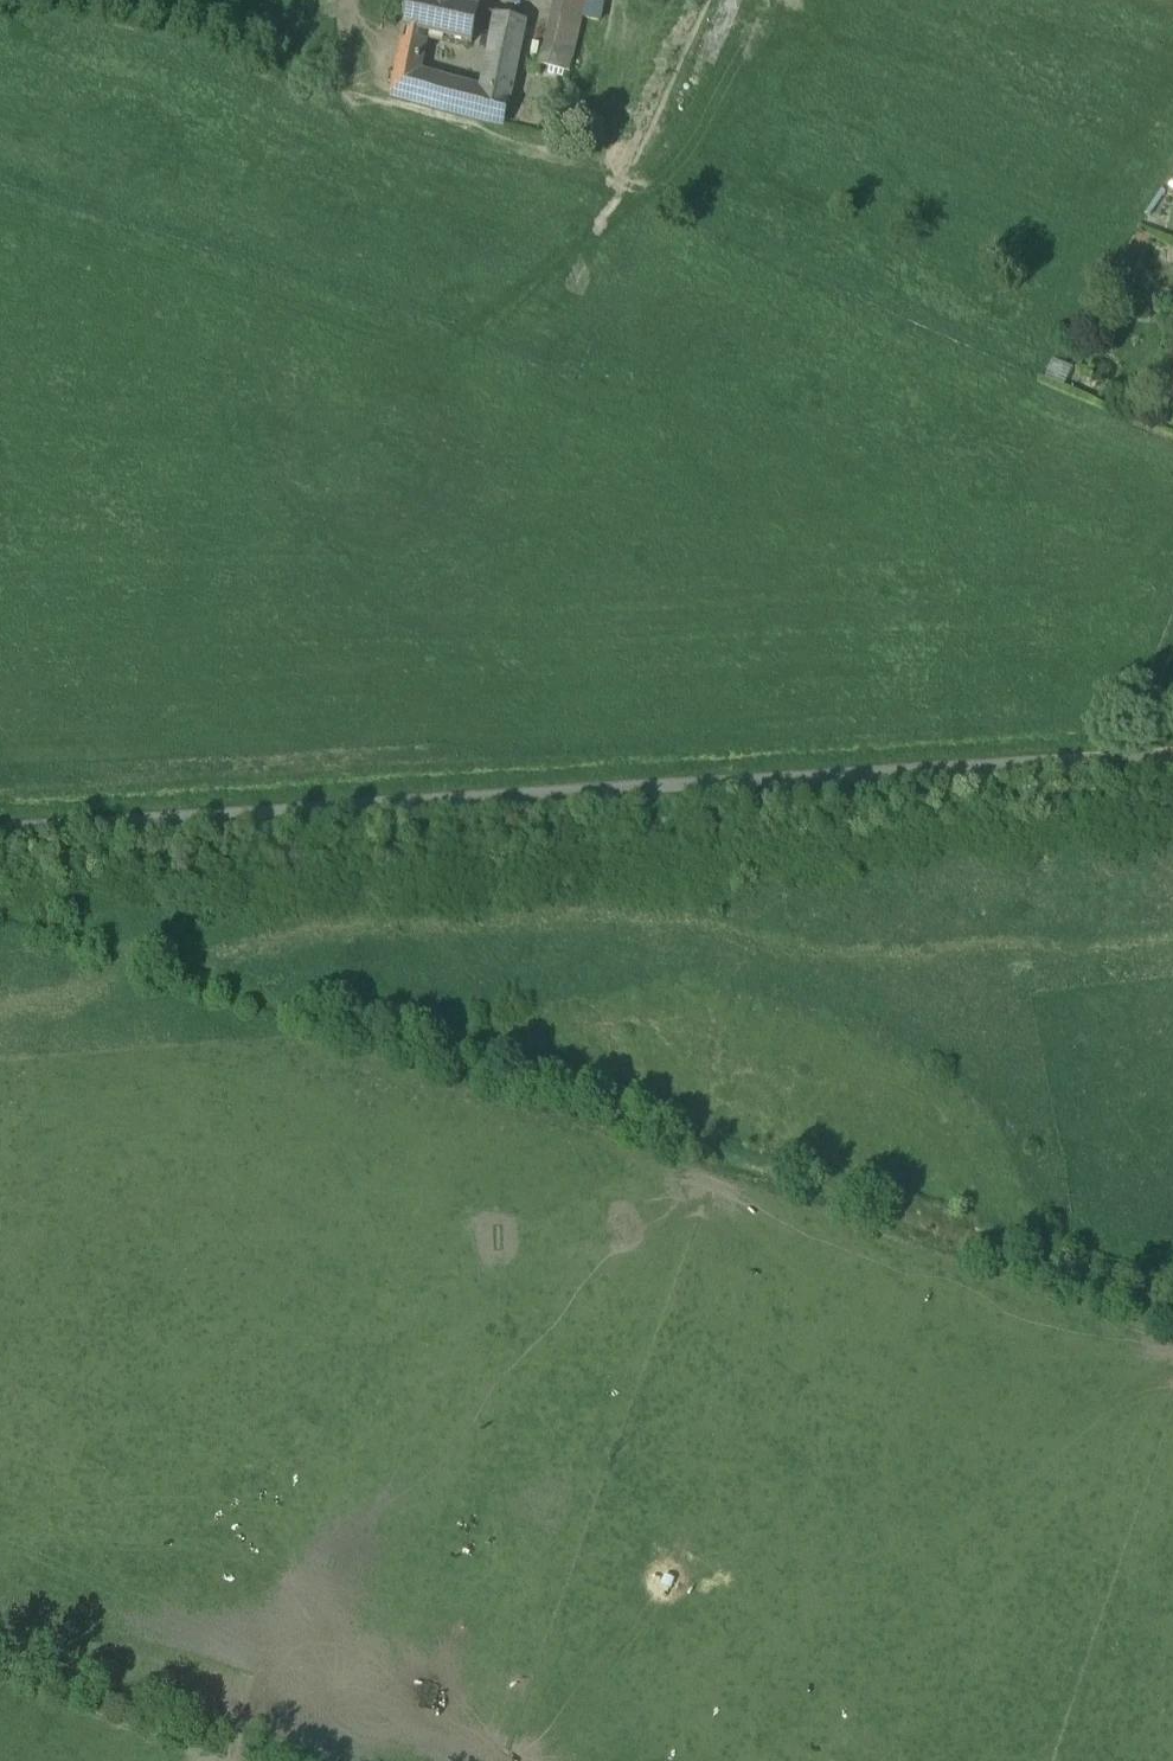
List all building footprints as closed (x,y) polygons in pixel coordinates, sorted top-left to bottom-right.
[(426,0),(415,0),(407,31),(428,36),(428,34),(472,44),(478,12),(426,0)] [(540,65),(568,71),(584,0),(555,0),(540,65)] [(497,16),(480,92),(508,100),(525,23),(497,16)] [(428,36),(407,31),(399,69),(419,74),(428,36)] [(419,74),(399,69),(393,95),(502,126),(508,100),(480,92),(419,74)]
